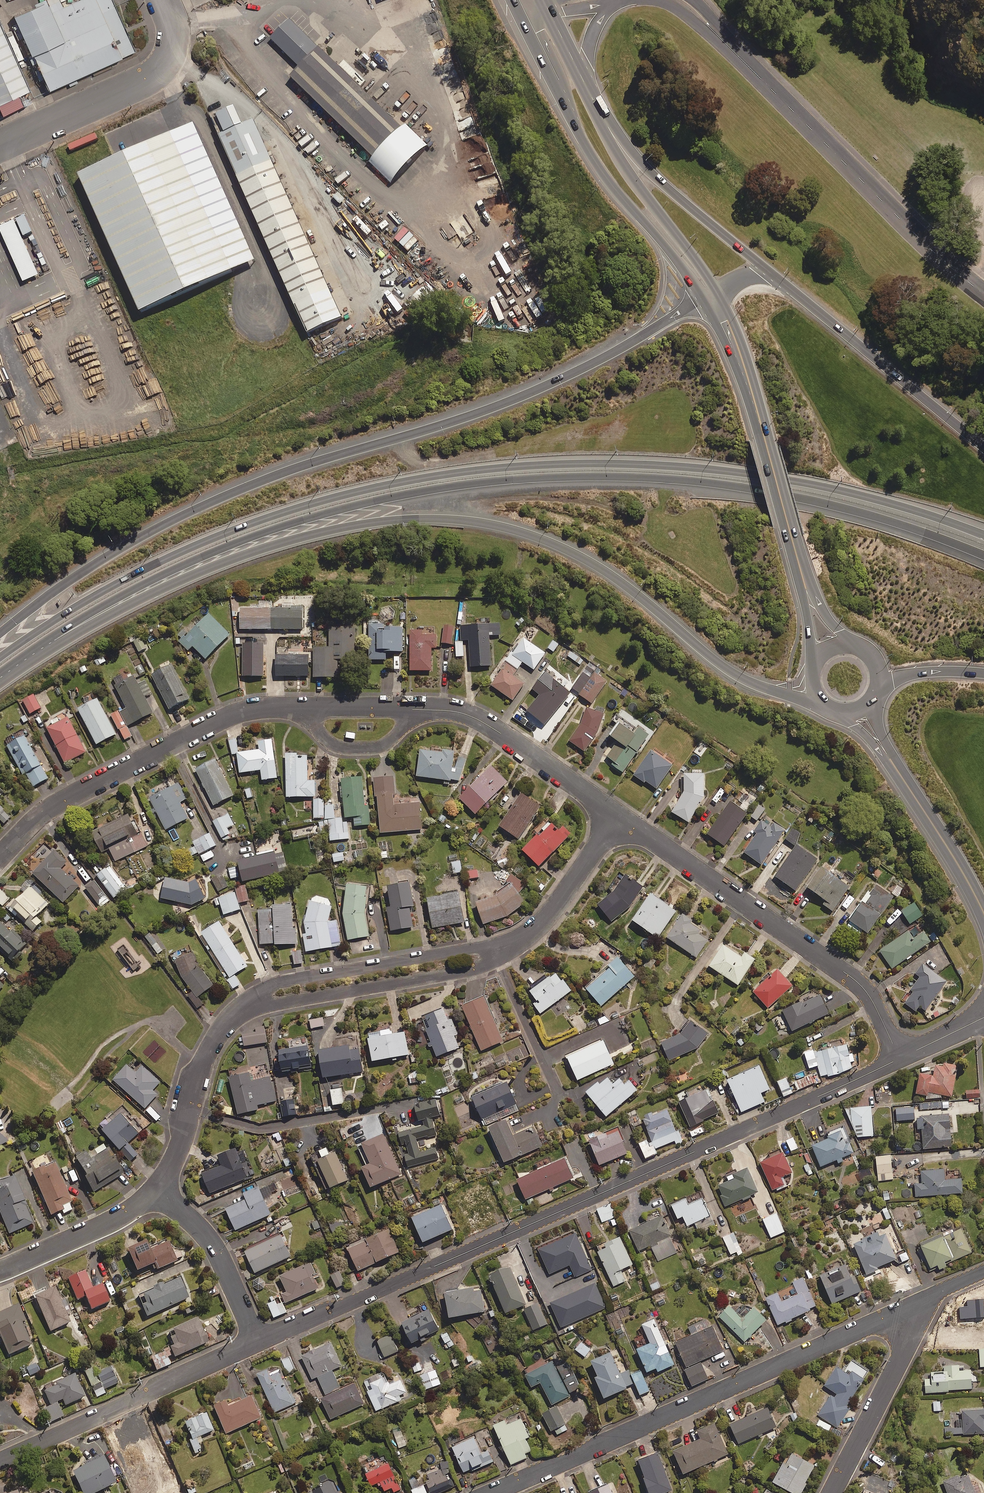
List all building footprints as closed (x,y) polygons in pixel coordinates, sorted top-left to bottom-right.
[(124,0),(60,0),(55,2),(54,0),(33,0),(18,7),(50,77),(140,37),(124,0)] [(0,2),(0,95),(35,79),(0,2)] [(301,69),(320,50),(297,27),(278,46),(301,69)] [(415,144),(320,50),(301,69),(291,79),(374,162),(387,149),(398,160),(415,144)] [(258,112),(225,126),(301,297),(334,282),(258,112)] [(175,125),(77,168),(139,306),(261,252),(244,215),(220,226),(175,125)] [(14,219),(21,235),(32,231),(25,214),(14,219)] [(14,219),(0,225),(0,228),(23,280),(38,274),(21,235),(14,219)] [(292,601),(258,601),(258,608),(241,607),(240,628),(303,628),(303,609),(292,609),(292,601)] [(230,633),(209,612),(180,641),(188,650),(193,645),(206,658),(230,633)] [(385,620),(369,620),(369,659),(387,659),(387,650),(403,650),(403,626),(385,626),(385,620)] [(501,634),(500,622),(461,625),(462,640),(470,639),(471,666),(492,664),(490,635),(501,634)] [(453,625),(444,624),(443,642),(452,643),(453,625)] [(355,626),(329,626),(329,646),(314,647),(315,676),(338,676),(338,658),(356,658),(355,626)] [(422,629),(411,629),(411,670),(432,669),(432,647),(437,647),(437,634),(422,634),(422,629)] [(544,653),(521,637),(489,685),(512,700),(523,683),(512,676),(522,662),(533,669),(544,653)] [(146,648),(143,638),(133,641),(136,651),(146,648)] [(558,644),(553,640),(547,648),(553,652),(558,644)] [(464,656),(463,641),(455,641),(456,656),(464,656)] [(264,642),(243,642),(243,676),(264,676),(264,642)] [(583,660),(571,650),(567,656),(580,665),(583,660)] [(104,654),(96,658),(100,666),(108,661),(104,654)] [(309,675),(309,654),(277,654),(277,675),(309,675)] [(597,666),(590,661),(571,689),(591,703),(606,682),(593,672),(597,666)] [(142,662),(134,666),(140,677),(148,673),(142,662)] [(189,698),(171,663),(152,673),(170,708),(189,698)] [(569,693),(544,673),(531,688),(539,695),(526,711),(544,725),(569,693)] [(137,682),(134,675),(116,684),(127,707),(120,711),(127,725),(152,712),(144,696),(137,682)] [(137,682),(144,696),(153,692),(145,678),(137,682)] [(116,733),(94,690),(83,696),(86,703),(78,707),(97,743),(116,733)] [(26,698),(23,700),(30,713),(41,707),(34,694),(26,698)] [(30,713),(23,700),(15,704),(25,722),(33,718),(30,713)] [(597,732),(604,709),(594,705),(593,710),(585,707),(579,724),(567,742),(583,753),(597,732)] [(127,725),(120,711),(112,715),(124,739),(132,736),(127,725)] [(613,719),(618,722),(609,736),(616,741),(606,756),(615,762),(613,766),(622,772),(648,734),(617,714),(613,719)] [(86,751),(68,716),(47,727),(65,762),(86,751)] [(48,777),(24,734),(7,744),(23,774),(26,772),(33,786),(48,777)] [(236,737),(229,738),(231,752),(238,751),(236,737)] [(277,777),(272,738),(258,740),(260,749),(237,752),(240,772),(261,769),(262,779),(277,777)] [(455,752),(420,748),(417,776),(462,781),(464,758),(454,757),(455,752)] [(656,748),(653,752),(649,750),(633,774),(656,789),(672,765),(666,761),(669,757),(656,748)] [(315,788),(315,780),(308,780),(308,753),(286,753),(286,796),(315,796),(315,788)] [(234,795),(217,759),(197,768),(214,804),(234,795)] [(506,781),(490,765),(457,797),(474,814),(506,781)] [(688,822),(703,797),(703,769),(691,769),(691,774),(680,774),(680,795),(670,812),(688,822)] [(365,806),(362,776),(342,778),(345,816),(354,816),(355,825),(370,824),(369,805),(365,806)] [(396,793),(394,776),(374,778),(376,796),(378,796),(381,832),(423,829),(421,802),(395,804),(394,794),(396,793)] [(187,798),(179,782),(150,797),(166,829),(188,818),(180,802),(187,798)] [(738,807),(746,813),(758,795),(747,787),(740,797),(743,799),(738,807)] [(315,788),(315,796),(324,796),(324,788),(315,788)] [(539,806),(520,793),(498,826),(517,839),(539,806)] [(325,817),(324,805),(324,798),(313,798),(315,818),(325,817)] [(738,807),(729,801),(706,834),(723,846),(746,813),(738,807)] [(325,817),(325,819),(328,819),(335,818),(334,804),(324,805),(325,817)] [(764,809),(757,804),(749,815),(756,820),(764,809)] [(3,824),(11,816),(0,805),(0,821),(3,824)] [(234,824),(229,813),(214,821),(222,837),(230,833),(228,827),(234,824)] [(135,823),(130,814),(93,831),(102,851),(110,848),(115,861),(148,845),(137,822),(135,823)] [(335,818),(328,819),(330,839),(349,838),(347,817),(335,818)] [(770,828),(760,821),(753,831),(756,833),(743,852),(760,864),(784,830),(773,823),(770,828)] [(558,830),(549,822),(522,850),(538,866),(570,834),(562,826),(558,830)] [(314,835),(312,826),(293,830),(294,839),(314,835)] [(834,832),(823,826),(819,832),(830,839),(834,832)] [(801,833),(792,828),(785,840),(794,845),(801,833)] [(210,832),(200,838),(206,850),(216,845),(210,832)] [(191,858),(206,850),(199,837),(192,841),(195,846),(186,851),(191,858)] [(67,861),(47,842),(25,864),(63,902),(79,886),(61,868),(67,861)] [(816,859),(795,845),(774,876),(795,891),(816,859)] [(217,863),(212,850),(202,854),(208,867),(217,863)] [(244,880),(287,870),(283,852),(276,853),(275,850),(239,859),(244,880)] [(345,866),(343,852),(333,853),(335,868),(345,866)] [(829,852),(823,858),(829,863),(835,857),(829,852)] [(462,871),(461,860),(452,862),(454,873),(462,871)] [(126,888),(109,865),(97,874),(114,897),(126,888)] [(472,865),(465,866),(467,880),(479,878),(477,868),(473,869),(472,865)] [(831,911),(855,878),(842,869),(836,878),(820,866),(805,887),(826,902),(823,905),(831,911)] [(153,877),(156,882),(166,877),(163,872),(153,877)] [(519,892),(525,884),(511,874),(506,881),(510,884),(494,896),(477,901),(484,923),(508,915),(526,902),(519,892)] [(611,922),(631,905),(642,885),(622,874),(613,891),(597,905),(611,922)] [(188,882),(166,877),(162,898),(193,904),(208,896),(197,876),(188,882)] [(110,900),(94,880),(86,887),(101,907),(110,900)] [(414,905),(411,881),(388,884),(391,906),(388,906),(391,930),(413,926),(410,906),(414,905)] [(365,916),(370,884),(348,882),(343,917),(348,939),(369,935),(365,916)] [(892,897),(873,883),(848,919),(851,921),(847,927),(858,935),(862,930),(867,933),(892,897)] [(49,902),(30,885),(17,900),(14,898),(6,907),(33,930),(42,921),(37,916),(49,902)] [(236,889),(240,902),(250,900),(246,886),(236,889)] [(0,888),(0,903),(2,905),(10,898),(0,888)] [(241,909),(236,891),(215,897),(217,905),(221,904),(224,914),(241,909)] [(465,921),(460,891),(428,896),(434,927),(465,921)] [(675,911),(648,893),(630,920),(657,938),(675,911)] [(332,905),(310,900),(303,932),(306,951),(341,945),(337,920),(329,921),(332,905)] [(923,915),(914,902),(900,911),(909,924),(923,915)] [(293,927),(293,905),(260,906),(260,943),(297,943),(297,927),(293,927)] [(690,919),(682,913),(666,937),(695,957),(707,940),(698,934),(700,930),(688,922),(690,919)] [(13,957),(27,942),(14,930),(12,931),(0,919),(0,944),(13,957)] [(247,966),(219,921),(202,932),(230,978),(228,980),(233,988),(241,983),(235,974),(247,966)] [(918,934),(913,927),(879,950),(891,968),(929,942),(922,931),(918,934)] [(933,930),(926,935),(932,943),(939,939),(933,930)] [(754,959),(725,940),(708,966),(737,985),(754,959)] [(139,966),(125,947),(120,951),(134,970),(139,966)] [(301,949),(293,950),(295,964),(303,963),(301,949)] [(212,987),(192,951),(175,961),(195,996),(212,987)] [(636,975),(619,955),(609,964),(611,966),(586,987),(602,1005),(636,975)] [(656,961),(649,956),(643,965),(649,970),(656,961)] [(915,973),(919,977),(909,991),(911,993),(904,1003),(915,1011),(919,1006),(925,1011),(945,982),(921,965),(915,973)] [(791,986),(776,969),(752,991),(767,1008),(791,986)] [(572,990),(558,971),(549,978),(547,975),(529,988),(538,1000),(534,1003),(541,1013),(572,990)] [(822,1001),(818,993),(782,1010),(792,1031),(829,1013),(824,1001),(822,1001)] [(503,1041),(485,995),(463,1004),(481,1050),(503,1041)] [(429,1048),(434,1046),(438,1055),(459,1047),(455,1035),(458,1033),(453,1018),(449,1019),(445,1008),(423,1015),(432,1040),(427,1042),(429,1048)] [(325,1025),(323,1017),(310,1020),(311,1028),(325,1025)] [(709,1034),(691,1019),(681,1033),(662,1042),(670,1060),(698,1047),(709,1034)] [(267,1042),(265,1026),(243,1028),(245,1045),(267,1042)] [(391,1033),(390,1028),(368,1032),(373,1060),(409,1054),(406,1031),(391,1033)] [(658,1049),(653,1038),(642,1043),(646,1054),(658,1049)] [(615,1063),(604,1039),(568,1055),(579,1079),(615,1063)] [(363,1071),(359,1043),(317,1049),(320,1077),(363,1071)] [(852,1069),(845,1044),(814,1052),(820,1077),(852,1069)] [(313,1067),(309,1045),(280,1050),(284,1072),(313,1067)] [(502,1053),(478,1063),(483,1075),(507,1064),(502,1053)] [(141,1067),(133,1059),(114,1079),(145,1108),(158,1094),(153,1090),(161,1081),(143,1064),(141,1067)] [(957,1066),(934,1061),(932,1076),(918,1073),(915,1094),(940,1098),(941,1095),(951,1097),(957,1066)] [(768,1089),(757,1066),(726,1080),(740,1112),(764,1102),(760,1093),(768,1089)] [(252,1080),(250,1071),(230,1075),(238,1113),(259,1109),(258,1104),(276,1101),(271,1076),(252,1080)] [(419,1081),(417,1071),(409,1074),(411,1083),(419,1081)] [(814,1083),(810,1074),(794,1081),(797,1090),(814,1083)] [(614,1083),(609,1076),(601,1083),(599,1081),(587,1091),(606,1115),(639,1089),(631,1079),(626,1083),(621,1077),(614,1083)] [(792,1093),(785,1078),(777,1082),(783,1097),(792,1093)] [(461,1079),(436,1090),(438,1096),(463,1085),(461,1079)] [(520,1110),(508,1081),(473,1095),(486,1124),(520,1110)] [(893,1101),(890,1084),(876,1086),(878,1103),(893,1101)] [(344,1103),(342,1087),(331,1089),(333,1104),(344,1103)] [(712,1100),(707,1089),(680,1100),(691,1126),(704,1121),(703,1119),(720,1112),(715,1099),(712,1100)] [(979,1090),(964,1091),(965,1099),(979,1098),(979,1090)] [(295,1099),(282,1100),(284,1115),(296,1114),(295,1099)] [(441,1114),(437,1099),(416,1104),(421,1126),(398,1132),(401,1143),(406,1142),(409,1151),(404,1152),(408,1166),(439,1158),(436,1147),(420,1151),(417,1139),(437,1134),(432,1117),(441,1114)] [(870,1107),(845,1109),(857,1137),(873,1136),(870,1107)] [(914,1119),(913,1107),(894,1108),(895,1121),(914,1119)] [(140,1132),(119,1108),(100,1125),(131,1160),(138,1154),(128,1142),(140,1132)] [(676,1131),(668,1109),(643,1119),(651,1138),(640,1142),(646,1158),(658,1153),(656,1148),(675,1140),(676,1143),(682,1141),(678,1130),(676,1131)] [(950,1147),(948,1114),(916,1117),(917,1138),(922,1138),(923,1149),(950,1147)] [(73,1117),(63,1120),(66,1128),(75,1125),(73,1117)] [(514,1135),(507,1119),(490,1126),(505,1161),(543,1145),(535,1126),(514,1135)] [(629,1153),(619,1128),(591,1139),(600,1164),(629,1153)] [(827,1139),(811,1145),(819,1167),(836,1160),(837,1163),(842,1161),(841,1158),(853,1153),(844,1128),(826,1134),(827,1139)] [(363,1165),(372,1186),(402,1173),(385,1132),(358,1144),(366,1164),(363,1165)] [(797,1148),(793,1138),(786,1141),(790,1151),(797,1148)] [(108,1152),(103,1144),(86,1155),(85,1153),(76,1158),(79,1164),(77,1165),(93,1192),(123,1173),(109,1151),(108,1152)] [(330,1153),(327,1147),(320,1150),(323,1157),(319,1158),(331,1187),(348,1179),(336,1151),(330,1153)] [(248,1177),(236,1148),(219,1155),(223,1164),(202,1172),(210,1193),(248,1177)] [(786,1186),(791,1173),(781,1152),(759,1162),(773,1192),(786,1186)] [(279,1167),(273,1154),(261,1158),(266,1172),(279,1167)] [(290,1154),(282,1157),(286,1167),(294,1164),(290,1154)] [(892,1179),(890,1155),(875,1157),(878,1181),(892,1179)] [(574,1177),(565,1157),(518,1179),(527,1199),(574,1177)] [(74,1209),(54,1163),(32,1172),(50,1215),(62,1210),(63,1214),(74,1209)] [(810,1163),(803,1165),(806,1175),(813,1173),(810,1163)] [(757,1192),(746,1168),(727,1176),(729,1181),(717,1186),(726,1206),(757,1192)] [(962,1193),(960,1171),(948,1172),(949,1180),(944,1180),(943,1169),(920,1171),(921,1184),(914,1184),(915,1197),(962,1193)] [(14,1176),(0,1181),(0,1180),(0,1212),(9,1233),(34,1223),(14,1176)] [(279,1179),(260,1187),(268,1205),(278,1200),(275,1194),(284,1190),(279,1179)] [(873,1181),(866,1184),(869,1192),(876,1189),(873,1181)] [(268,1205),(260,1187),(259,1186),(244,1193),(246,1198),(226,1207),(236,1229),(271,1214),(268,1205)] [(683,1216),(687,1225),(694,1222),(699,1233),(716,1226),(704,1198),(690,1204),(687,1198),(672,1204),(678,1218),(683,1216)] [(774,1210),(769,1198),(764,1199),(769,1212),(774,1210)] [(454,1228),(443,1203),(413,1216),(424,1241),(454,1228)] [(616,1217),(612,1203),(597,1208),(602,1222),(616,1217)] [(784,1232),(776,1214),(762,1220),(770,1238),(784,1232)] [(671,1235),(663,1215),(630,1229),(639,1250),(651,1245),(658,1261),(677,1252),(670,1236),(671,1235)] [(400,1251),(389,1228),(348,1247),(359,1270),(400,1251)] [(895,1259),(882,1229),(864,1237),(864,1239),(853,1244),(866,1275),(877,1270),(876,1268),(895,1259)] [(928,1270),(936,1266),(938,1270),(945,1267),(944,1264),(971,1253),(960,1229),(918,1247),(928,1270)] [(592,1270),(576,1232),(539,1247),(549,1273),(571,1265),(576,1276),(592,1270)] [(741,1250),(733,1233),(722,1237),(730,1255),(741,1250)] [(292,1255),(282,1234),(246,1250),(256,1272),(292,1255)] [(633,1264),(622,1236),(597,1246),(614,1286),(626,1281),(621,1269),(633,1264)] [(149,1250),(145,1242),(128,1249),(137,1271),(154,1263),(157,1269),(177,1260),(169,1241),(149,1250)] [(316,1272),(312,1262),(281,1275),(288,1291),(282,1294),(286,1302),(319,1288),(313,1273),(316,1272)] [(849,1277),(843,1263),(817,1274),(830,1304),(860,1292),(853,1275),(849,1277)] [(526,1304),(510,1266),(491,1274),(506,1312),(526,1304)] [(346,1283),(340,1270),(331,1274),(337,1287),(346,1283)] [(92,1288),(85,1271),(67,1278),(77,1300),(85,1296),(91,1309),(109,1301),(102,1284),(92,1288)] [(117,1271),(110,1272),(113,1284),(120,1283),(117,1271)] [(189,1297),(180,1276),(138,1295),(148,1316),(189,1297)] [(255,1289),(260,1290),(264,1286),(265,1282),(261,1278),(257,1278),(253,1280),(252,1285),(255,1289)] [(816,1307),(802,1278),(792,1282),(798,1294),(780,1302),(776,1293),(765,1298),(777,1325),(816,1307)] [(606,1307),(595,1283),(551,1302),(562,1327),(606,1307)] [(130,1286),(122,1289),(125,1297),(133,1293),(130,1286)] [(70,1322),(54,1287),(34,1296),(50,1331),(70,1322)] [(481,1289),(474,1291),(473,1287),(446,1292),(450,1317),(485,1311),(481,1289)] [(965,1300),(966,1306),(959,1307),(960,1319),(983,1317),(983,1303),(983,1299),(965,1300)] [(277,1304),(275,1300),(268,1303),(274,1317),(286,1312),(282,1302),(277,1304)] [(547,1324),(538,1303),(525,1309),(534,1329),(547,1324)] [(18,1305),(0,1312),(0,1337),(1,1337),(8,1355),(31,1345),(24,1328),(27,1326),(18,1305)] [(741,1319),(728,1306),(718,1316),(743,1342),(765,1320),(752,1308),(741,1319)] [(439,1329),(428,1308),(403,1321),(413,1342),(439,1329)] [(208,1342),(197,1318),(173,1329),(178,1340),(169,1344),(175,1357),(208,1342)] [(675,1364),(656,1318),(643,1324),(651,1343),(638,1348),(648,1371),(657,1368),(658,1371),(675,1364)] [(724,1350),(713,1326),(676,1342),(688,1368),(685,1369),(693,1386),(708,1379),(700,1361),(724,1350)] [(125,1327),(114,1331),(117,1340),(128,1335),(125,1327)] [(454,1345),(447,1332),(441,1335),(448,1348),(454,1345)] [(398,1351),(391,1334),(377,1340),(384,1357),(398,1351)] [(342,1365),(331,1341),(302,1355),(313,1378),(318,1376),(326,1395),(322,1397),(331,1419),(364,1404),(354,1382),(340,1388),(332,1370),(342,1365)] [(591,1350),(581,1341),(574,1348),(584,1357),(591,1350)] [(170,1364),(167,1358),(171,1356),(167,1347),(161,1350),(162,1352),(151,1357),(156,1370),(170,1364)] [(621,1374),(611,1352),(592,1360),(599,1375),(596,1376),(605,1398),(635,1385),(629,1370),(621,1374)] [(296,1369),(289,1357),(282,1360),(288,1373),(296,1369)] [(476,1361),(469,1365),(474,1372),(481,1368),(476,1361)] [(570,1395),(552,1361),(526,1374),(533,1387),(542,1382),(553,1404),(570,1395)] [(567,1361),(558,1365),(571,1392),(581,1388),(567,1361)] [(868,1371),(852,1361),(845,1373),(836,1367),(822,1389),(830,1395),(817,1416),(837,1428),(850,1408),(846,1406),(868,1371)] [(422,1370),(420,1362),(412,1364),(415,1372),(422,1370)] [(37,1365),(26,1370),(28,1376),(40,1371),(37,1365)] [(958,1365),(943,1366),(944,1372),(924,1373),(925,1393),(948,1392),(948,1390),(971,1389),(970,1370),(958,1371),(958,1365)] [(118,1382),(110,1366),(97,1372),(95,1368),(85,1372),(97,1397),(105,1393),(104,1389),(118,1382)] [(270,1373),(268,1369),(258,1374),(274,1412),(294,1404),(279,1369),(270,1373)] [(401,1379),(389,1384),(383,1371),(363,1379),(376,1411),(402,1400),(400,1395),(407,1392),(401,1379)] [(649,1391),(642,1371),(632,1375),(640,1395),(649,1391)] [(84,1397),(74,1374),(53,1384),(52,1381),(42,1386),(51,1406),(43,1410),(49,1423),(63,1416),(56,1402),(62,1399),(65,1405),(84,1397)] [(260,1419),(250,1396),(227,1407),(224,1401),(213,1406),(226,1434),(260,1419)] [(565,1424),(557,1407),(543,1413),(551,1431),(565,1424)] [(777,1426),(768,1407),(731,1424),(740,1443),(777,1426)] [(952,1411),(952,1428),(945,1428),(945,1435),(983,1433),(983,1410),(952,1411)] [(213,1430),(206,1413),(185,1423),(192,1439),(213,1430)] [(531,1436),(521,1413),(495,1424),(511,1464),(527,1457),(526,1453),(532,1450),(527,1438),(531,1436)] [(728,1454),(715,1423),(698,1430),(702,1438),(674,1450),(684,1473),(728,1454)] [(134,1440),(126,1424),(115,1429),(123,1445),(134,1440)] [(408,1449),(401,1430),(390,1434),(396,1453),(408,1449)] [(464,1471),(472,1468),(474,1472),(484,1468),(482,1463),(484,1462),(485,1465),(494,1461),(489,1450),(483,1453),(475,1437),(453,1447),(464,1471)] [(196,1439),(190,1441),(195,1453),(201,1451),(196,1439)] [(661,1451),(640,1457),(651,1492),(665,1492),(673,1490),(661,1451)] [(793,1453),(788,1463),(785,1461),(774,1482),(795,1492),(801,1492),(816,1465),(793,1453)] [(102,1455),(85,1463),(86,1465),(72,1472),(82,1492),(95,1492),(115,1483),(102,1455)] [(401,1489),(389,1463),(367,1473),(372,1485),(381,1481),(385,1491),(392,1487),(394,1492),(401,1489)] [(967,1473),(943,1482),(947,1492),(982,1492),(978,1484),(972,1487),(967,1473)] [(449,1474),(428,1483),(432,1492),(439,1492),(454,1486),(449,1474)] [(334,1481),(314,1490),(315,1492),(341,1492),(340,1491),(339,1491),(334,1481)] [(609,1483),(589,1491),(590,1492),(614,1492),(609,1483)] [(424,1485),(411,1490),(413,1492),(427,1492),(424,1485)]
